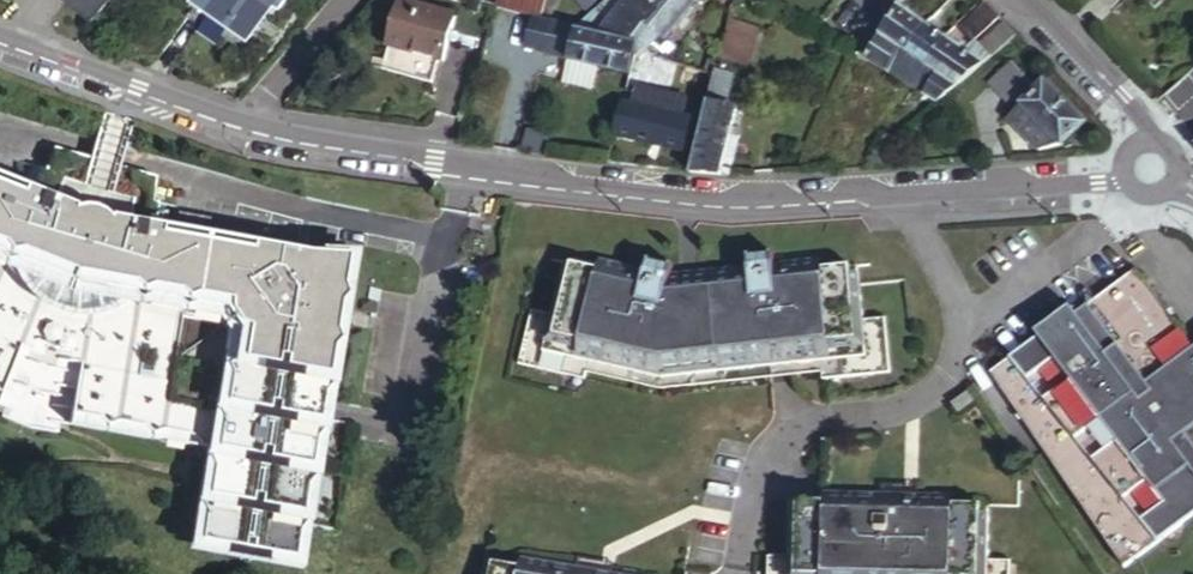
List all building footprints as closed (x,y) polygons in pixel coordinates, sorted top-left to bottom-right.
[(91,21),(109,0),(69,0),(68,1),(91,21)] [(249,41),(275,1),(273,0),(198,0),(196,3),(197,4),(216,18),(235,31),(249,41)] [(440,57),(447,58),(458,11),(412,0),(399,0),(388,44),(440,57)] [(476,0),(475,0),(472,12),(483,15),(486,3),(476,0)] [(542,17),(546,0),(500,0),(498,6),(538,16),(542,17)] [(581,23),(607,29),(617,14),(627,0),(605,0),(581,23)] [(645,0),(627,0),(617,14),(632,28),(633,26),(648,38),(652,33),(632,15),(645,0)] [(689,0),(645,0),(632,15),(652,33),(656,36),(689,0)] [(894,75),(929,24),(902,6),(907,0),(884,0),(855,44),(870,52),(866,57),(894,75)] [(1137,9),(1146,1),(1155,10),(1165,0),(1129,0),(1137,9)] [(1003,17),(988,2),(965,25),(978,40),(1003,17)] [(207,30),(210,26),(216,18),(197,4),(188,17),(207,30)] [(635,56),(644,42),(648,38),(633,26),(632,28),(617,14),(607,29),(612,31),(631,59),(633,55),(635,56)] [(542,17),(538,16),(530,45),(547,49),(553,20),(542,17)] [(235,31),(216,18),(210,26),(230,39),(235,31)] [(553,20),(547,49),(547,51),(569,57),(578,26),(553,20)] [(995,54),(1020,34),(1007,21),(984,42),(995,54)] [(578,26),(569,57),(628,73),(631,59),(612,31),(607,29),(581,23),(578,26)] [(929,24),(894,75),(909,85),(946,36),(929,24)] [(968,49),(974,44),(952,30),(947,36),(968,49)] [(958,58),(968,49),(947,36),(946,36),(909,85),(922,93),(925,91),(958,58)] [(440,57),(388,44),(382,67),(434,79),(440,57)] [(721,46),(718,57),(715,69),(737,74),(744,75),(749,54),(721,46)] [(986,62),(968,49),(958,58),(925,91),(922,93),(937,103),(986,62)] [(1013,58),(993,78),(1019,104),(1026,97),(1039,85),(1013,58)] [(737,74),(715,69),(708,97),(730,103),(737,74)] [(1039,85),(1026,97),(1068,140),(1088,119),(1047,78),(1039,85)] [(686,100),(625,85),(622,98),(683,113),(686,100)] [(689,170),(721,172),(738,105),(730,103),(708,97),(689,170)] [(1026,97),(1019,104),(1011,114),(1043,147),(1068,140),(1026,97)] [(683,113),(622,98),(614,132),(682,149),(690,115),(683,113)] [(529,141),(531,125),(520,124),(518,140),(529,141)] [(529,147),(544,149),(547,128),(531,125),(529,141),(529,147)] [(311,531),(322,523),(316,513),(321,484),(330,478),(324,469),(331,434),(341,428),(334,418),(339,390),(347,385),(342,377),(347,347),(357,340),(351,333),(356,303),(365,296),(359,288),(365,254),(317,247),(263,237),(259,255),(173,239),(181,198),(167,195),(171,167),(135,158),(118,153),(106,150),(68,140),(59,163),(44,158),(29,196),(0,184),(0,383),(12,388),(22,363),(33,338),(45,343),(42,353),(54,358),(61,360),(78,363),(80,354),(92,356),(87,384),(83,408),(111,413),(119,423),(131,417),(155,421),(162,432),(174,424),(202,430),(207,439),(220,433),(222,434),(220,445),(231,447),(230,452),(221,459),(228,469),(222,496),(212,503),(219,513),(311,531)] [(670,275),(671,271),(674,262),(667,261),(667,265),(652,262),(652,258),(647,257),(643,277),(564,260),(554,312),(530,307),(519,362),(586,375),(589,358),(672,374),(822,348),(826,368),(895,354),(884,297),(866,301),(854,249),(776,262),(770,240),(763,243),(764,246),(751,250),(750,245),(743,247),(747,265),(724,268),(692,274),(695,296),(674,300),(670,275)] [(695,296),(692,274),(690,267),(671,271),(670,275),(674,300),(695,296)] [(995,372),(1135,563),(1192,521),(1192,340),(1142,270),(1082,315),(1079,310),(995,372)] [(33,338),(22,363),(43,371),(41,382),(52,387),(62,389),(65,379),(87,384),(92,356),(80,354),(78,363),(61,360),(54,358),(42,353),(45,343),(33,338)] [(826,506),(990,506),(1023,505),(1022,472),(991,473),(990,440),(825,441),(826,506)] [(826,506),(789,507),(790,562),(769,562),(769,573),(1012,573),(1012,559),(991,559),(990,506),(826,506)] [(268,541),(275,551),(307,557),(311,531),(219,513),(214,540),(246,546),(257,537),(258,532),(270,535),(268,541)] [(545,573),(695,573),(698,559),(502,517),(492,563),(545,573)] [(257,537),(246,546),(254,553),(266,556),(275,551),(268,541),(270,535),(258,532),(257,537)] [(492,563),(489,573),(545,573),(492,563)]
